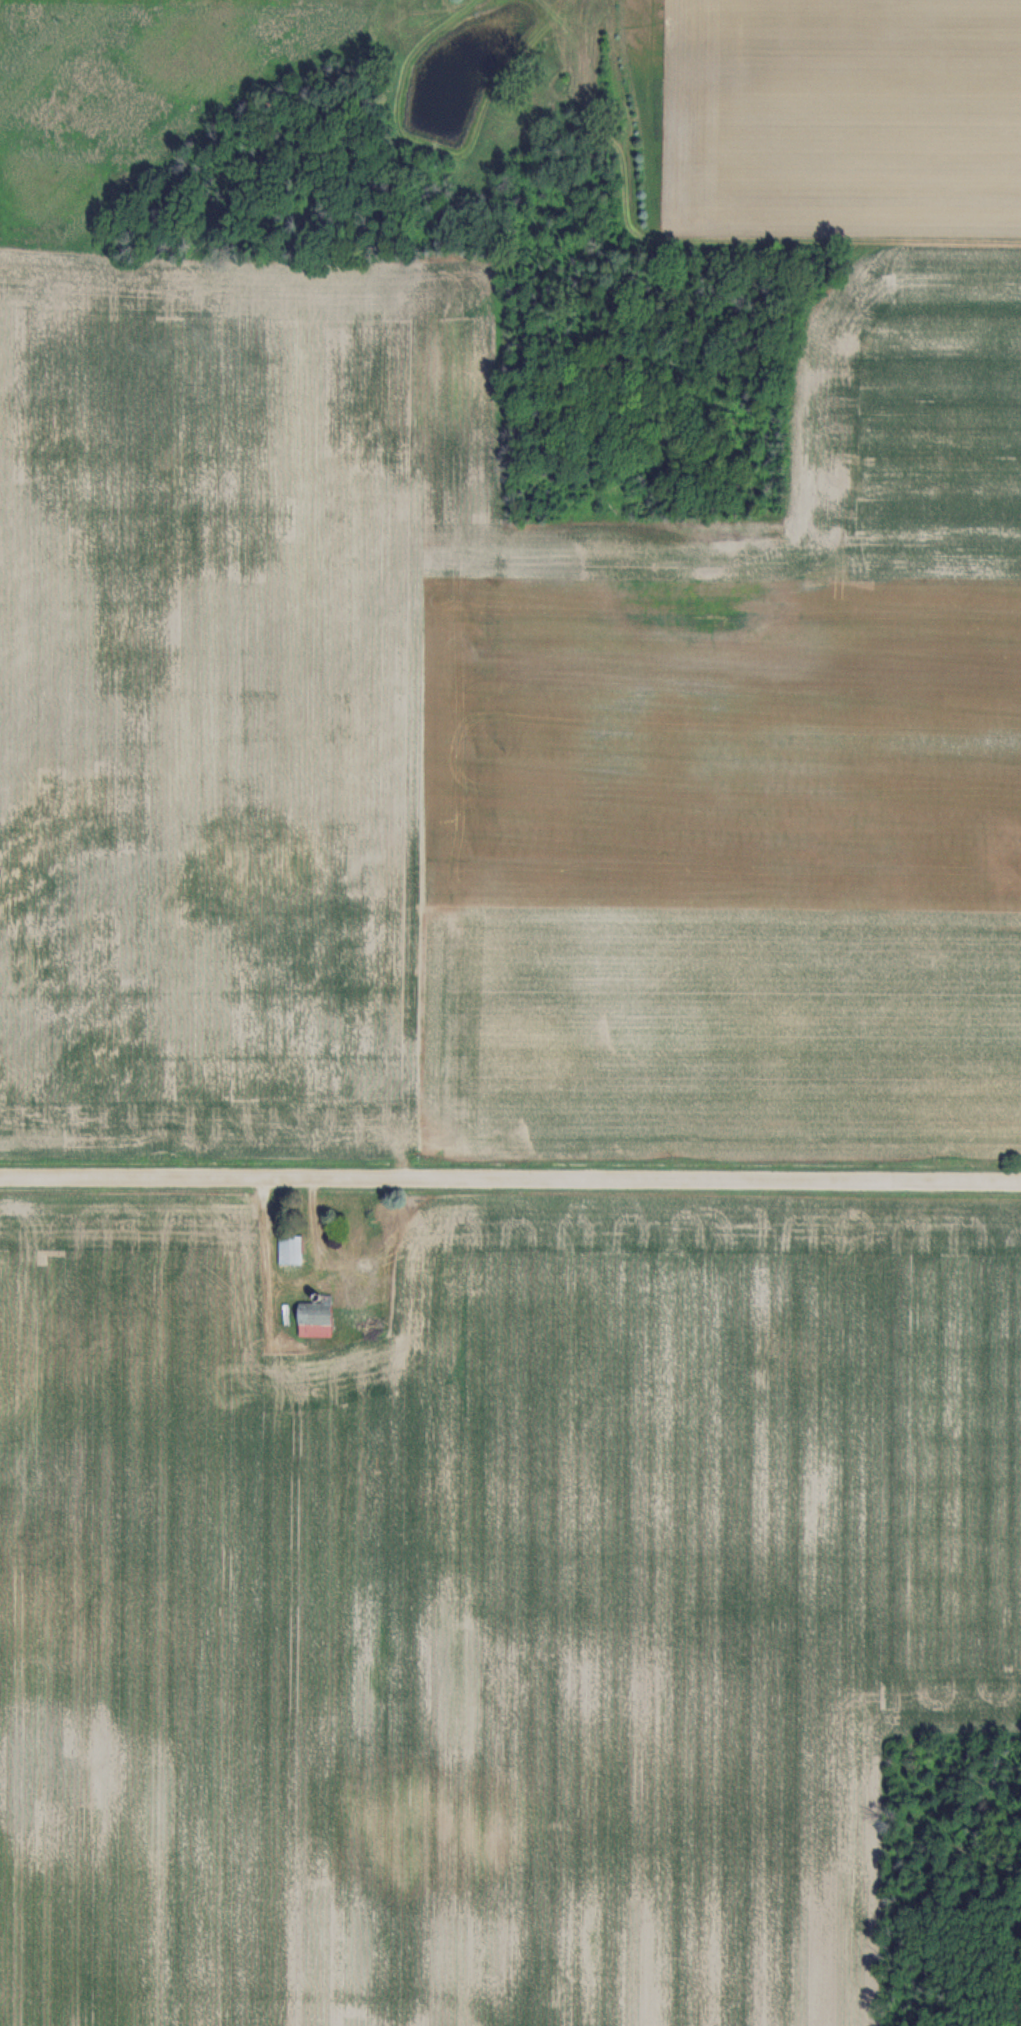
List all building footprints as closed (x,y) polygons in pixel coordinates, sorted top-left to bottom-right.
[(278,1264),(303,1264),(303,1235),(278,1235),(278,1264)] [(309,1301),(295,1301),(295,1336),(333,1336),(333,1294),(309,1294),(309,1301)]
